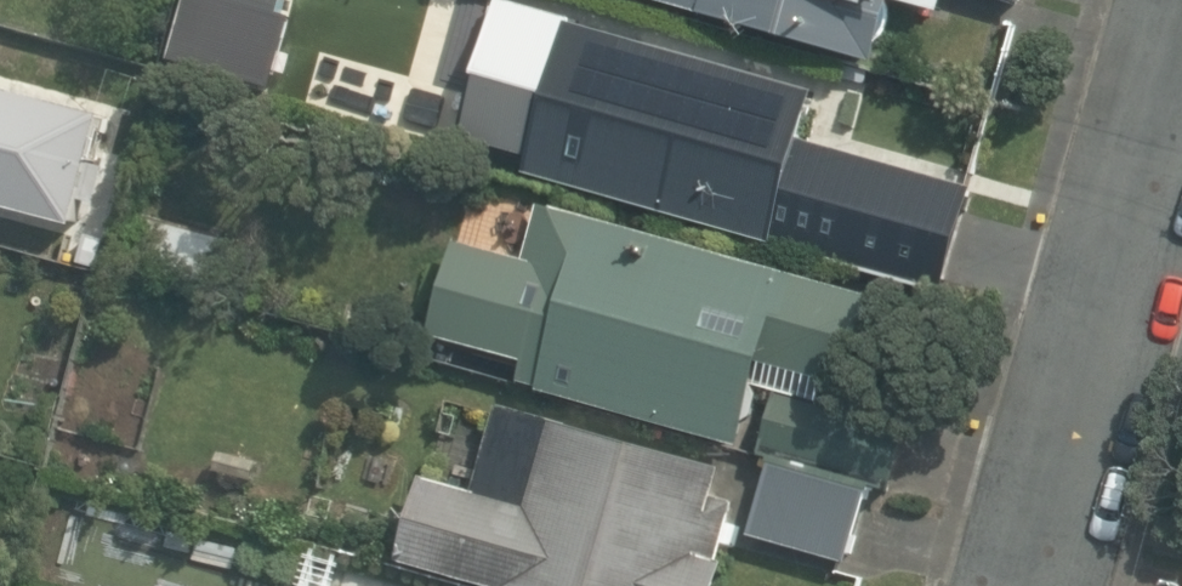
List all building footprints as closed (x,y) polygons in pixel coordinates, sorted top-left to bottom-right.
[(284,19),(290,0),(215,0),(284,19)] [(882,63),(899,2),(940,14),(944,0),(657,0),(882,63)] [(532,176),(945,289),(975,183),(807,136),(819,91),(574,24),(555,91),(502,77),(486,82),(475,94),(470,109),(473,125),(484,137),(491,141),(537,158),(532,176)] [(83,225),(111,117),(18,93),(9,128),(0,126),(0,203),(83,225)] [(546,390),(747,448),(772,362),(853,385),(879,295),(545,200),(529,258),(469,241),(442,335),(553,367),(546,390)] [(131,261),(215,286),(231,235),(146,210),(131,261)] [(782,395),(767,453),(885,484),(900,427),(782,395)] [(508,585),(717,585),(726,551),(722,550),(738,488),(716,482),(722,460),(499,400),(476,483),(426,470),(402,558),(508,585)] [(773,461),(753,540),(851,565),(872,487),(773,461)]
